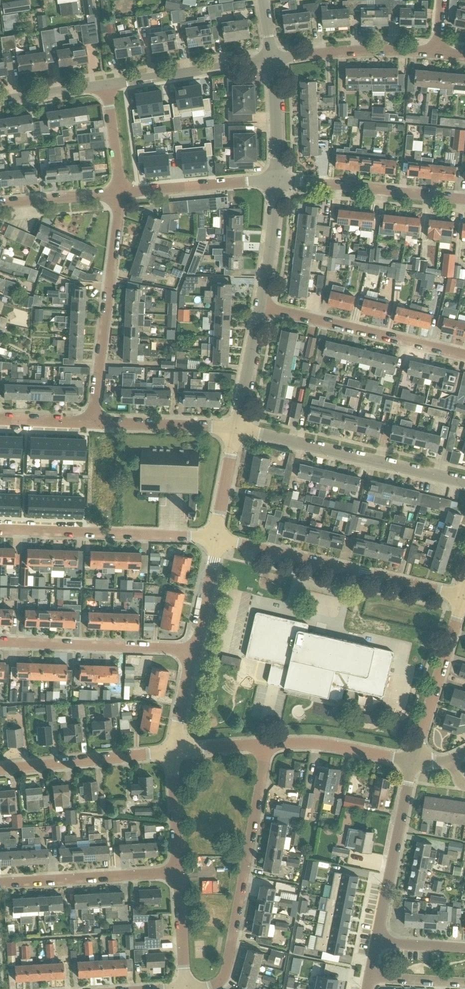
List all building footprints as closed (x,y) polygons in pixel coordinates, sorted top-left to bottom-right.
[(17,12),(30,10),(28,0),(22,0),(15,1),(17,12)] [(85,12),(93,11),(91,0),(83,0),(85,12)] [(166,6),(179,9),(181,0),(167,0),(166,6)] [(181,3),(180,10),(190,8),(191,5),(196,6),(197,0),(184,0),(183,3),(181,3)] [(233,2),(234,11),(246,9),(245,0),(233,2)] [(296,14),(294,0),(280,0),(281,2),(289,1),(290,9),(282,10),(285,32),(298,31),(296,14)] [(337,27),(350,26),(349,13),(355,13),(355,1),(355,0),(349,0),(349,1),(343,1),(343,9),(336,10),(337,27)] [(375,25),(375,0),(374,0),(360,0),(355,0),(355,1),(355,13),(362,12),(362,25),(375,25)] [(394,12),(394,0),(375,0),(375,25),(388,25),(388,12),(394,12)] [(394,12),(401,12),(400,25),(414,26),(414,9),(406,8),(407,0),(406,0),(394,0),(394,12)] [(414,9),(414,26),(427,27),(428,1),(422,1),(422,9),(414,9)] [(315,3),(316,16),(323,15),(323,28),(337,27),(336,10),(328,10),(327,2),(316,3),(315,3)] [(304,13),(296,14),(298,31),(312,29),(310,16),(316,16),(315,3),(303,5),(304,13)] [(464,28),(464,5),(459,4),(454,26),(464,28)] [(215,13),(215,14),(216,18),(222,17),(222,13),(223,13),(222,5),(214,6),(215,13)] [(178,12),(180,23),(187,22),(185,10),(178,12)] [(142,17),(144,29),(150,28),(149,20),(161,19),(160,14),(142,17)] [(38,16),(39,28),(46,27),(44,16),(38,16)] [(200,32),(202,45),(214,43),(211,23),(205,24),(204,18),(198,19),(198,21),(200,32)] [(107,21),(109,33),(115,32),(113,20),(107,21)] [(235,22),(238,40),(250,38),(247,20),(235,22)] [(200,32),(198,21),(186,23),(187,29),(189,47),(202,45),(200,32)] [(238,40),(235,22),(223,24),(225,41),(238,40)] [(80,25),(83,45),(90,44),(87,24),(80,25)] [(47,30),(49,43),(56,42),(54,29),(47,30)] [(42,44),(49,43),(47,30),(40,31),(42,44)] [(117,58),(130,56),(126,30),(120,31),(121,39),(114,40),(117,58)] [(132,30),(126,30),(130,56),(142,54),(139,36),(133,37),(132,30)] [(163,32),(166,50),(178,48),(175,31),(163,32)] [(166,50),(163,32),(150,34),(153,52),(166,50)] [(16,48),(14,35),(7,36),(9,49),(16,48)] [(2,50),(9,49),(7,36),(0,37),(2,50)] [(70,44),(73,64),(87,62),(84,46),(77,47),(76,39),(69,40),(70,44)] [(73,64),(70,44),(63,45),(64,49),(56,50),(59,66),(73,64)] [(30,54),(33,70),(47,68),(44,52),(36,53),(35,46),(29,47),(30,54)] [(33,70),(30,54),(16,56),(19,72),(33,70)] [(346,69),(346,84),(359,84),(359,69),(359,68),(353,68),(353,66),(347,66),(347,68),(346,68),(346,69)] [(359,69),(359,84),(372,84),(372,69),(372,68),(359,68),(359,69)] [(372,84),(372,92),(385,92),(385,91),(385,69),(385,68),(372,68),(372,69),(372,84)] [(385,91),(385,92),(391,92),(392,92),(392,91),(404,91),(404,77),(405,77),(405,75),(399,75),(399,69),(399,68),(385,68),(385,69),(385,91)] [(409,75),(407,91),(414,92),(415,92),(415,85),(421,86),(421,93),(427,93),(428,87),(428,86),(428,81),(429,71),(416,70),(415,76),(409,75)] [(428,81),(428,86),(440,88),(442,72),(429,71),(428,81)] [(440,88),(447,89),(446,95),(446,96),(453,96),(453,89),(455,73),(442,72),(440,88)] [(453,89),(464,90),(464,74),(455,73),(453,89)] [(234,91),(234,100),(257,99),(257,91),(254,91),(254,86),(242,86),(242,78),(227,78),(228,92),(234,91)] [(300,82),(301,97),(320,97),(319,91),(316,91),(316,82),(300,82)] [(201,85),(189,87),(192,111),(204,110),(204,112),(211,111),(209,99),(203,99),(201,85)] [(178,103),(172,104),(174,117),(181,116),(181,113),(192,111),(189,87),(176,88),(178,103)] [(161,91),(149,93),(153,117),(165,116),(165,118),(171,117),(170,104),(163,105),(161,91)] [(139,109),(133,110),(135,123),(141,122),(141,119),(153,117),(149,93),(137,94),(139,109)] [(320,102),(320,97),(301,97),(301,112),(317,111),(317,102),(320,102)] [(257,99),(234,100),(234,108),(228,108),(228,122),(243,121),(243,113),(255,113),(255,107),(257,107),(257,99)] [(72,108),(74,123),(75,123),(75,129),(82,128),(81,122),(88,121),(85,106),(72,108)] [(72,108),(59,110),(62,125),(74,123),(72,108)] [(47,121),(39,122),(42,136),(49,135),(48,127),(62,125),(59,110),(46,112),(47,121)] [(301,112),(302,126),(321,125),(321,120),(317,120),(317,111),(301,112)] [(372,120),(372,115),(372,112),(359,111),(359,119),(364,120),(372,120)] [(385,115),(385,116),(385,121),(403,122),(403,117),(398,117),(398,114),(389,114),(389,113),(385,113),(385,115)] [(20,132),(20,136),(21,143),(28,142),(26,131),(33,130),(34,137),(42,136),(39,122),(32,123),(31,115),(17,117),(19,125),(20,132)] [(19,125),(17,117),(4,119),(6,134),(20,132),(19,125)] [(440,125),(450,126),(451,118),(441,117),(440,125)] [(450,126),(464,127),(464,123),(462,123),(463,120),(451,118),(450,126)] [(334,122),(333,134),(341,135),(342,123),(334,122)] [(376,122),(365,122),(364,129),(364,136),(375,137),(376,130),(376,122)] [(389,123),(376,122),(376,130),(388,131),(389,123)] [(224,132),(224,124),(214,124),(214,126),(215,133),(222,132),(224,132)] [(302,126),(302,140),(318,140),(318,131),(321,131),(321,125),(302,126)] [(243,126),(229,128),(229,140),(235,140),(235,148),(258,147),(258,139),(256,139),(256,134),(244,134),(244,126),(243,126)] [(464,151),(464,138),(464,130),(456,129),(454,150),(464,151)] [(77,134),(78,144),(90,143),(89,133),(77,134)] [(63,138),(63,135),(56,136),(57,146),(64,145),(63,138)] [(406,150),(413,150),(414,135),(407,135),(406,150)] [(318,140),(302,140),(303,155),(322,155),(322,149),(319,149),(318,140)] [(79,160),(80,165),(81,179),(93,178),(92,158),(85,159),(85,155),(85,150),(91,149),(90,143),(78,144),(79,152),(79,160)] [(205,146),(194,147),(196,171),(201,171),(201,173),(206,172),(206,170),(208,170),(207,156),(213,155),(211,143),(205,143),(205,146)] [(182,145),(176,146),(177,159),(183,158),(184,172),(186,172),(186,174),(192,173),(192,172),(196,171),(194,147),(183,148),(182,145)] [(69,180),(68,166),(61,167),(61,161),(62,161),(60,147),(54,147),(55,154),(56,167),(57,181),(69,180)] [(236,156),(230,156),(230,170),(245,169),(245,161),(256,161),(256,155),(259,155),(258,147),(235,148),(236,156)] [(336,168),(348,169),(350,156),(350,151),(351,147),(345,147),(344,148),(345,148),(344,155),(338,155),(336,168)] [(350,156),(348,169),(360,171),(362,152),(362,149),(357,148),(356,152),(350,151),(350,156)] [(144,149),(138,149),(139,162),(145,162),(147,176),(158,175),(156,153),(156,151),(145,152),(144,149)] [(360,171),(372,172),(373,158),(374,153),(367,153),(368,150),(362,149),(362,152),(360,171)] [(408,176),(420,177),(421,163),(422,151),(416,151),(415,160),(416,160),(416,163),(409,162),(408,176)] [(168,152),(156,153),(158,175),(170,174),(169,159),(168,153),(168,152)] [(372,172),(383,173),(385,160),(386,155),(374,153),(373,158),(372,172)] [(56,167),(55,154),(49,155),(50,162),(48,162),(49,168),(44,168),(45,183),(57,181),(56,167)] [(22,157),(22,165),(23,170),(23,176),(24,184),(36,183),(35,169),(29,169),(29,164),(28,164),(28,157),(22,157)] [(0,159),(0,186),(12,185),(11,171),(5,171),(4,159),(0,159)] [(385,160),(383,173),(396,175),(397,161),(385,160)] [(432,178),(443,179),(445,166),(445,161),(440,160),(439,165),(433,165),(432,178)] [(445,166),(443,179),(456,181),(457,167),(450,167),(451,161),(445,160),(445,161),(445,166)] [(420,177),(432,178),(433,165),(421,163),(420,177)] [(68,166),(69,180),(81,179),(80,165),(68,166)] [(11,171),(12,185),(24,184),(23,176),(23,170),(11,171)] [(298,228),(316,230),(318,208),(307,207),(306,214),(300,214),(298,228)] [(221,228),(243,229),(243,215),(243,209),(228,209),(222,209),(220,210),(220,216),(228,216),(228,222),(222,222),(221,228)] [(349,232),(350,224),(351,211),(339,210),(338,223),(344,224),(344,232),(349,232)] [(351,211),(350,224),(362,226),(363,213),(359,212),(359,210),(352,210),(351,211)] [(374,227),(375,214),(363,213),(362,226),(361,230),(372,231),(373,227),(374,227)] [(395,236),(395,229),(396,225),(397,216),(385,215),(384,223),(380,223),(379,234),(395,236)] [(146,228),(159,232),(163,220),(161,220),(150,216),(146,228)] [(407,230),(408,217),(397,216),(396,225),(395,229),(402,230),(401,238),(406,238),(406,236),(407,230)] [(407,230),(406,236),(413,236),(412,239),(418,240),(420,219),(408,217),(407,230)] [(430,220),(428,238),(434,239),(434,241),(439,242),(440,242),(441,234),(443,221),(430,220)] [(440,242),(440,243),(452,244),(453,235),(454,222),(443,221),(441,234),(440,242)] [(39,244),(45,246),(52,229),(41,224),(36,237),(41,240),(39,244)] [(4,236),(9,239),(14,227),(9,225),(4,236)] [(19,230),(14,227),(9,239),(14,241),(19,230)] [(142,239),(170,248),(172,249),(174,243),(168,241),(157,237),(159,232),(146,228),(142,239)] [(222,228),(222,234),(227,235),(227,242),(242,242),(243,229),(222,228)] [(298,228),(296,243),(314,245),(316,230),(298,228)] [(47,260),(51,262),(63,234),(52,229),(45,246),(50,249),(47,255),(49,256),(47,260)] [(14,241),(15,241),(20,243),(25,232),(19,230),(14,241)] [(20,243),(25,246),(30,234),(25,232),(20,243)] [(31,248),(36,237),(30,234),(25,246),(31,248)] [(74,239),(63,234),(51,262),(57,264),(59,260),(64,249),(69,252),(72,245),(74,239)] [(78,260),(79,256),(85,244),(74,239),(72,245),(69,252),(74,254),(68,268),(73,271),(74,268),(75,268),(78,260)] [(138,250),(152,255),(153,249),(158,251),(164,252),(164,253),(168,254),(170,248),(142,239),(138,250)] [(221,248),(221,255),(227,255),(242,255),(242,242),(227,242),(227,249),(221,248)] [(331,244),(329,257),(335,258),(336,258),(338,245),(338,243),(331,242),(331,244)] [(314,245),(296,243),(294,258),(312,260),(315,260),(317,245),(314,245)] [(85,244),(79,256),(91,261),(96,249),(85,244)] [(11,263),(13,258),(1,254),(3,248),(0,247),(0,260),(11,263)] [(179,248),(176,255),(181,258),(184,250),(179,248)] [(391,259),(392,257),(392,256),(383,255),(384,248),(377,248),(376,262),(389,264),(391,261),(391,259)] [(145,265),(159,270),(161,264),(155,262),(156,256),(152,255),(138,250),(135,262),(145,265)] [(358,259),(366,260),(374,261),(375,250),(367,250),(367,252),(359,251),(358,259)] [(453,278),(455,265),(456,255),(445,254),(443,276),(453,278)] [(242,255),(227,255),(227,268),(230,268),(230,275),(241,275),(242,255)] [(336,258),(335,258),(329,257),(328,262),(328,266),(327,270),(334,271),(336,258)] [(413,265),(412,270),(419,271),(420,258),(413,257),(413,265)] [(292,272),(310,274),(312,260),(294,258),(292,272)] [(11,263),(0,260),(0,266),(28,274),(30,268),(23,266),(11,263)] [(419,272),(436,275),(437,275),(437,270),(427,268),(428,261),(421,260),(419,272)] [(145,265),(135,262),(131,274),(144,278),(146,272),(151,274),(151,273),(164,278),(166,272),(159,270),(145,265)] [(384,266),(369,264),(368,271),(368,273),(379,275),(379,271),(383,272),(383,271),(384,266)] [(387,277),(396,279),(398,268),(391,267),(384,266),(383,271),(383,272),(388,273),(387,277)] [(86,273),(75,268),(73,271),(72,275),(83,279),(86,273)] [(173,268),(171,274),(181,278),(183,272),(173,268)] [(398,268),(396,279),(395,280),(404,282),(406,270),(400,269),(398,268)] [(42,269),(39,276),(56,283),(59,276),(42,269)] [(310,274),(292,272),(290,294),(307,297),(310,274)] [(422,281),(434,283),(436,275),(419,272),(418,272),(416,279),(422,280),(422,281)] [(446,290),(454,292),(457,279),(448,277),(446,290)] [(15,289),(19,290),(21,284),(0,278),(0,285),(15,289)] [(216,297),(232,298),(232,284),(214,284),(211,286),(211,291),(205,291),(205,297),(212,297),(216,297)] [(15,289),(0,285),(0,291),(13,295),(15,289)] [(328,304),(340,307),(343,294),(345,289),(345,288),(334,285),(332,291),(331,291),(328,304)] [(59,298),(85,299),(85,287),(72,286),(71,293),(48,292),(48,297),(59,298)] [(127,300),(152,302),(152,296),(140,295),(141,289),(127,288),(127,300)] [(166,302),(167,303),(168,303),(177,303),(178,291),(166,289),(166,302)] [(366,295),(362,312),(373,315),(377,298),(378,293),(367,290),(366,295)] [(343,294),(340,307),(352,310),(355,297),(343,294)] [(31,307),(33,296),(25,295),(24,306),(31,307)] [(70,310),(84,311),(85,299),(59,298),(48,297),(47,297),(47,303),(58,304),(71,305),(70,310)] [(216,310),(231,311),(232,298),(216,297),(216,310)] [(377,298),(373,315),(385,317),(389,300),(377,298)] [(126,312),(139,313),(145,313),(145,308),(151,308),(152,309),(166,310),(167,303),(166,302),(152,302),(127,300),(126,312)] [(409,310),(406,322),(418,325),(420,317),(422,306),(411,303),(409,310)] [(420,317),(418,325),(430,328),(433,315),(428,314),(429,308),(422,306),(420,317)] [(395,320),(406,322),(409,310),(398,307),(395,320)] [(84,311),(70,310),(70,317),(55,316),(55,322),(58,322),(83,323),(84,311)] [(215,323),(231,324),(231,311),(216,310),(211,310),(210,318),(210,323),(215,323)] [(126,312),(126,325),(140,325),(151,326),(151,320),(139,319),(139,313),(126,312)] [(442,330),(454,333),(457,321),(451,319),(452,314),(447,312),(442,330)] [(176,326),(177,315),(169,314),(169,326),(176,326)] [(454,333),(464,336),(464,323),(457,321),(454,333)] [(69,335),(83,335),(83,323),(58,322),(57,328),(64,329),(64,328),(70,328),(69,335)] [(215,337),(230,337),(231,324),(215,323),(215,337)] [(125,337),(138,337),(139,331),(151,332),(151,326),(140,325),(126,325),(125,337)] [(282,330),(278,351),(294,355),(299,333),(282,330)] [(83,335),(69,335),(69,346),(82,347),(83,335)] [(125,337),(125,349),(127,349),(150,350),(150,345),(138,344),(138,337),(125,337)] [(215,337),(214,350),(230,350),(230,337),(215,337)] [(324,353),(336,356),(339,344),(339,343),(327,341),(324,353)] [(339,344),(336,356),(335,363),(340,364),(342,358),(348,359),(351,346),(339,343),(339,344)] [(308,344),(305,357),(312,358),(314,346),(308,344)] [(82,347),(69,346),(68,358),(63,358),(63,364),(74,365),(74,359),(82,359),(82,347)] [(348,359),(359,362),(362,349),(351,346),(348,359)] [(127,349),(125,349),(124,361),(137,361),(138,356),(158,357),(158,350),(150,350),(127,349)] [(230,350),(214,350),(209,349),(202,349),(202,355),(208,356),(214,357),(214,363),(229,364),(230,350)] [(359,362),(371,364),(374,352),(362,349),(359,362)] [(275,366),(291,369),(294,355),(278,351),(275,366)] [(374,352),(371,364),(377,366),(375,375),(381,376),(386,354),(374,352)] [(386,354),(381,376),(385,377),(386,373),(394,375),(398,357),(386,354)] [(188,368),(188,359),(176,359),(176,367),(188,368)] [(418,384),(423,363),(411,360),(408,373),(414,375),(412,382),(418,384)] [(312,375),(318,376),(320,365),(315,363),(312,375)] [(425,377),(431,379),(434,366),(423,363),(418,384),(423,385),(425,377)] [(16,399),(17,372),(17,364),(11,364),(11,379),(11,384),(5,384),(4,399),(16,399)] [(41,373),(40,400),(52,400),(53,386),(47,386),(47,377),(47,366),(42,366),(41,373)] [(272,380),(289,384),(291,369),(275,366),(272,380)] [(436,388),(441,390),(446,369),(434,366),(431,379),(438,380),(436,388)] [(122,403),(134,403),(135,383),(135,374),(136,368),(123,368),(123,389),(117,389),(115,389),(115,390),(114,395),(115,396),(117,397),(122,397),(122,403)] [(446,369),(441,390),(446,391),(447,390),(453,391),(454,384),(455,384),(458,372),(446,369)] [(179,381),(179,372),(171,371),(170,383),(178,384),(179,381)] [(17,372),(16,399),(28,399),(29,379),(23,379),(23,372),(17,372)] [(187,372),(179,372),(179,381),(187,382),(187,372)] [(209,391),(208,406),(220,407),(221,392),(215,392),(216,382),(221,382),(222,374),(222,373),(210,372),(209,382),(209,391)] [(28,399),(40,400),(41,373),(35,373),(35,379),(29,379),(28,399)] [(146,404),(159,404),(159,388),(159,378),(153,378),(153,389),(147,389),(146,404)] [(159,388),(159,404),(171,404),(171,390),(165,390),(165,378),(159,378),(159,388)] [(59,386),(53,386),(52,400),(64,401),(65,380),(59,379),(59,386)] [(184,405),(196,406),(197,379),(191,379),(191,386),(191,391),(185,391),(184,405)] [(203,380),(197,379),(196,406),(208,406),(209,391),(203,391),(203,386),(203,380)] [(70,380),(65,380),(64,401),(77,401),(77,394),(82,394),(83,381),(70,380)] [(270,395),(286,398),(289,384),(272,380),(270,395)] [(322,389),(328,391),(330,383),(324,381),(322,389)] [(134,403),(146,404),(147,389),(140,389),(141,383),(135,383),(134,403)] [(401,398),(414,401),(416,394),(410,393),(411,390),(403,388),(401,398)] [(416,394),(414,401),(424,403),(426,396),(416,394)] [(286,398),(270,395),(267,409),(283,413),(285,403),(288,403),(289,399),(286,398)] [(320,422),(323,408),(325,401),(326,397),(320,396),(319,400),(313,398),(311,405),(303,403),(301,413),(309,415),(308,419),(320,422)] [(383,411),(391,413),(394,401),(386,399),(383,411)] [(449,409),(455,411),(457,401),(451,399),(449,409)] [(303,403),(304,402),(298,401),(293,400),(290,416),(300,418),(301,413),(303,403)] [(323,408),(320,422),(332,425),(335,412),(335,410),(336,407),(337,404),(325,401),(323,408)] [(394,401),(391,413),(397,414),(400,402),(394,401)] [(458,403),(456,410),(464,413),(464,405),(458,403)] [(434,408),(433,415),(443,418),(445,411),(434,408)] [(344,427),(355,430),(358,416),(353,415),(355,410),(348,409),(347,413),(346,414),(344,427)] [(335,412),(332,425),(344,427),(346,414),(347,413),(335,410),(335,412)] [(365,417),(358,416),(355,430),(367,433),(370,419),(371,415),(366,413),(365,417)] [(370,419),(367,433),(379,435),(382,421),(370,419)] [(390,438),(403,441),(407,421),(402,420),(400,425),(394,424),(390,438)] [(407,421),(403,441),(414,444),(418,430),(411,428),(413,422),(407,421)] [(429,432),(426,446),(438,449),(441,436),(447,438),(449,427),(443,426),(441,435),(429,432)] [(414,444),(426,446),(429,432),(418,430),(414,444)] [(10,456),(10,436),(0,436),(0,456),(10,456)] [(10,436),(10,456),(21,456),(21,436),(10,436)] [(30,437),(30,457),(41,457),(42,437),(30,437)] [(42,437),(41,457),(52,457),(53,438),(42,437)] [(449,437),(446,450),(453,451),(455,439),(449,437)] [(53,438),(52,457),(63,458),(64,438),(53,438)] [(64,438),(63,458),(74,458),(75,439),(64,438)] [(75,439),(74,458),(85,459),(85,440),(75,439)] [(142,491),(147,491),(160,492),(190,493),(190,511),(197,511),(199,449),(143,447),(142,491)] [(255,455),(252,468),(268,472),(284,475),(291,477),(294,465),(287,463),(286,469),(269,466),(270,458),(255,455)] [(299,477),(310,480),(313,466),(302,463),(299,477)] [(322,482),(325,469),(313,466),(310,480),(317,481),(315,488),(320,489),(322,482)] [(265,485),(268,472),(252,468),(249,482),(265,485)] [(322,482),(334,485),(337,472),(325,469),(322,482)] [(348,474),(337,472),(334,485),(340,487),(338,493),(344,494),(345,487),(348,474)] [(345,487),(344,494),(350,495),(351,489),(357,491),(360,477),(348,474),(345,487)] [(381,496),(384,482),(372,480),(369,493),(375,495),(373,502),(379,504),(381,496)] [(384,482),(381,496),(393,499),(396,485),(384,482)] [(407,488),(396,485),(393,499),(404,502),(407,488)] [(420,491),(407,488),(404,502),(416,504),(420,505),(423,493),(419,492),(420,491)] [(420,505),(426,506),(429,494),(423,493),(420,505)] [(426,506),(432,507),(435,496),(429,494),(426,506)] [(7,514),(8,495),(0,495),(0,514),(7,514)] [(8,495),(7,514),(19,514),(19,495),(8,495)] [(28,496),(28,515),(39,515),(39,496),(28,496)] [(39,496),(39,515),(49,516),(50,496),(39,496)] [(50,496),(49,516),(60,516),(61,497),(50,496)] [(247,496),(244,509),(266,513),(267,507),(260,506),(262,499),(247,496)] [(435,496),(432,507),(438,509),(440,497),(435,496)] [(61,497),(60,516),(71,516),(72,497),(61,497)] [(72,497),(71,516),(82,517),(83,498),(72,497)] [(438,509),(444,510),(446,498),(440,497),(438,509)] [(446,498),(444,510),(449,511),(452,500),(446,498)] [(351,512),(357,513),(360,501),(354,500),(353,505),(351,512)] [(360,514),(376,517),(378,510),(367,508),(369,503),(362,501),(360,514)] [(266,513),(244,509),(241,523),(250,525),(249,527),(251,530),(257,531),(260,529),(261,524),(259,521),(259,519),(265,520),(266,513)] [(446,523),(458,527),(462,515),(450,511),(449,511),(446,523)] [(353,530),(356,517),(356,515),(350,514),(345,534),(351,535),(353,530)] [(270,532),(277,534),(281,517),(275,515),(272,528),(271,528),(270,532)] [(362,518),(356,517),(353,530),(359,531),(362,518)] [(283,535),(295,538),(298,524),(286,521),(283,535)] [(307,541),(318,544),(322,529),(315,528),(317,522),(312,521),(310,527),(307,541)] [(458,527),(446,523),(444,529),(437,527),(435,532),(442,534),(455,538),(458,527)] [(301,540),(307,541),(310,527),(298,524),(295,538),(295,541),(301,542),(301,540)] [(377,557),(389,560),(392,547),(394,540),(396,532),(397,525),(391,524),(390,530),(390,531),(387,545),(381,543),(377,557)] [(397,525),(396,532),(400,533),(400,536),(407,538),(411,539),(414,529),(409,528),(397,525)] [(335,526),(334,532),(330,546),(342,549),(345,535),(338,533),(339,527),(335,526)] [(423,529),(416,527),(415,533),(422,535),(423,529)] [(318,544),(330,546),(334,532),(322,529),(318,544)] [(354,552),(366,555),(370,535),(365,534),(364,539),(357,538),(354,552)] [(439,546),(451,549),(455,538),(442,534),(439,546)] [(366,555),(377,557),(381,543),(374,542),(375,537),(370,535),(366,555)] [(392,547),(389,560),(401,563),(404,549),(399,548),(400,541),(394,540),(392,547)] [(427,555),(435,557),(448,561),(451,549),(439,546),(437,552),(429,549),(427,555)] [(1,548),(1,563),(1,573),(6,573),(6,564),(19,564),(19,559),(14,559),(14,548),(1,548)] [(38,570),(39,565),(39,549),(27,549),(26,564),(33,565),(33,570),(38,570)] [(39,565),(51,565),(52,550),(39,549),(39,565)] [(417,552),(410,549),(407,562),(414,564),(415,559),(420,560),(421,553),(417,552)] [(64,571),(64,550),(52,550),(51,565),(51,570),(64,571)] [(64,550),(64,571),(64,572),(69,572),(69,566),(76,566),(76,570),(82,570),(83,562),(77,562),(77,550),(64,550)] [(97,570),(102,570),(102,551),(90,551),(89,557),(85,557),(84,566),(97,567),(97,570)] [(102,551),(102,570),(102,574),(107,574),(107,567),(114,567),(115,552),(102,551)] [(114,567),(127,568),(128,552),(115,552),(114,567)] [(128,552),(127,568),(140,568),(140,553),(128,552)] [(169,566),(188,570),(190,558),(174,554),(173,562),(170,561),(169,566)] [(448,561),(435,557),(431,569),(444,572),(448,561)] [(188,570),(169,566),(168,571),(171,572),(169,579),(185,583),(188,570)] [(9,600),(17,600),(18,588),(10,588),(9,600)] [(165,602),(181,605),(183,593),(167,590),(166,597),(162,597),(161,602),(165,602)] [(159,614),(178,618),(181,605),(165,602),(163,610),(160,609),(159,614)] [(57,611),(50,611),(49,626),(62,627),(62,607),(57,607),(57,611)] [(62,607),(62,627),(74,627),(75,612),(67,611),(68,608),(62,607)] [(11,625),(12,609),(0,609),(0,624),(11,625)] [(112,628),(125,629),(125,613),(125,610),(120,609),(120,613),(113,613),(112,628)] [(23,625),(36,626),(37,610),(24,610),(23,625)] [(37,610),(36,626),(49,626),(50,611),(37,610)] [(87,628),(100,628),(100,612),(88,612),(87,628)] [(100,628),(112,628),(113,613),(100,612),(100,628)] [(307,633),(308,626),(308,625),(308,624),(307,624),(306,623),(259,612),(258,612),(257,612),(257,613),(256,613),(256,614),(246,654),(246,655),(246,656),(247,656),(247,657),(248,658),(272,663),(268,681),(268,682),(268,683),(269,684),(270,684),(342,701),(345,688),(381,697),(382,697),(383,697),(383,696),(384,696),(384,695),(385,695),(394,654),(394,653),(394,652),(393,651),(392,651),(326,635),(325,637),(307,633)] [(125,613),(125,629),(138,629),(138,614),(125,613)] [(178,618),(159,614),(158,619),(161,620),(159,627),(176,630),(178,618)] [(224,655),(222,662),(240,666),(241,659),(238,658),(228,656),(224,655)] [(28,684),(28,679),(29,663),(16,662),(15,678),(23,678),(22,686),(28,686),(28,684)] [(41,663),(29,663),(28,679),(41,679),(41,675),(41,663)] [(41,679),(53,680),(54,664),(41,663),(41,675),(41,679)] [(65,684),(71,684),(72,670),(66,670),(66,664),(54,664),(53,680),(53,688),(59,688),(60,680),(66,680),(65,684)] [(79,670),(74,670),(74,677),(79,677),(79,680),(86,681),(86,684),(91,684),(91,681),(92,665),(79,665),(79,670)] [(97,681),(104,681),(105,666),(92,665),(91,681),(91,684),(97,684),(97,681)] [(105,666),(104,681),(104,685),(109,685),(110,681),(117,682),(117,666),(105,666)] [(146,680),(165,684),(168,671),(152,668),(150,675),(147,674),(146,680)] [(165,684),(146,680),(145,684),(148,685),(147,693),(163,696),(165,684)] [(455,689),(450,702),(464,707),(464,704),(464,692),(455,689)] [(117,715),(116,702),(103,704),(104,711),(109,710),(109,716),(117,715)] [(71,705),(72,717),(85,715),(84,703),(71,705)] [(56,719),(54,704),(47,704),(49,720),(56,719)] [(142,717),(158,720),(160,708),(144,704),(143,712),(140,711),(139,716),(142,717)] [(121,712),(122,720),(132,719),(131,711),(121,712)] [(464,724),(464,713),(462,712),(460,719),(446,715),(442,729),(456,733),(458,725),(464,724)] [(364,714),(362,722),(374,725),(376,717),(364,714)] [(158,720),(142,717),(139,729),(155,733),(158,720)] [(91,722),(93,735),(98,735),(98,739),(112,737),(110,720),(91,722)] [(67,725),(67,722),(60,723),(61,729),(63,729),(64,741),(69,741),(69,742),(82,740),(80,723),(67,725)] [(37,727),(39,744),(52,743),(50,726),(37,727)] [(6,729),(8,747),(23,746),(21,728),(6,729)] [(120,730),(121,737),(130,736),(130,728),(120,730)] [(326,789),(330,768),(318,766),(314,786),(321,788),(320,791),(325,792),(326,789)] [(279,785),(292,786),(294,769),(280,768),(279,785)] [(330,768),(326,789),(325,792),(323,803),(333,805),(335,798),(334,798),(335,790),(337,791),(341,770),(330,768)] [(131,785),(131,794),(138,794),(138,799),(152,798),(151,793),(152,793),(151,776),(138,777),(138,784),(131,785)] [(372,806),(384,808),(386,798),(387,798),(391,780),(377,777),(373,796),(374,796),(372,806)] [(80,794),(84,793),(85,800),(98,798),(96,781),(83,783),(83,786),(79,787),(80,794)] [(52,786),(54,798),(55,805),(61,805),(62,808),(68,807),(67,797),(68,797),(67,784),(52,786)] [(48,805),(47,795),(41,796),(40,787),(25,789),(26,800),(26,799),(27,804),(38,803),(38,806),(48,805)] [(0,814),(16,813),(14,791),(0,792),(0,813),(0,814)] [(303,806),(311,807),(314,793),(306,791),(303,806)] [(365,800),(346,796),(344,806),(363,810),(365,800)] [(422,818),(437,820),(440,798),(425,796),(422,818)] [(332,812),(340,814),(343,800),(335,798),(332,812)] [(454,800),(440,798),(437,820),(451,822),(454,800)] [(464,824),(464,802),(454,800),(451,822),(464,824)] [(299,820),(301,808),(277,804),(275,815),(299,820)] [(65,811),(66,824),(75,824),(75,811),(65,811)] [(12,815),(13,828),(22,827),(21,814),(12,815)] [(273,822),(271,834),(286,837),(288,825),(273,822)] [(131,839),(131,844),(132,857),(144,856),(143,843),(138,843),(137,831),(136,831),(136,824),(130,825),(130,831),(131,839)] [(144,826),(145,838),(155,838),(154,826),(144,826)] [(354,850),(371,853),(372,845),(370,845),(373,832),(358,830),(349,829),(345,847),(354,849),(354,850)] [(23,864),(35,863),(34,850),(34,844),(34,837),(33,831),(27,831),(28,850),(22,850),(23,864)] [(298,840),(300,833),(292,832),(291,837),(295,838),(295,840),(298,840)] [(283,849),(286,837),(271,834),(268,846),(283,849)] [(72,861),(70,835),(64,835),(65,848),(59,848),(60,861),(72,861)] [(70,835),(72,861),(84,860),(83,847),(77,847),(76,835),(70,835)] [(16,838),(10,839),(11,864),(23,864),(22,850),(17,851),(16,838)] [(10,839),(4,839),(5,851),(0,852),(0,865),(11,864),(10,839)] [(83,847),(84,860),(96,859),(95,846),(95,841),(89,842),(89,846),(83,847)] [(429,856),(435,857),(437,851),(430,850),(432,843),(418,841),(416,854),(429,856)] [(448,849),(462,851),(463,843),(450,841),(448,849)] [(143,843),(144,856),(156,856),(156,842),(143,843)] [(132,857),(131,844),(119,845),(120,858),(132,857)] [(95,846),(96,859),(108,858),(107,845),(95,846)] [(283,849),(268,846),(266,859),(281,861),(283,849)] [(332,854),(350,856),(351,850),(333,847),(332,854)] [(34,850),(35,863),(47,862),(47,849),(34,850)] [(429,856),(416,854),(413,868),(420,869),(420,867),(427,868),(431,869),(432,864),(434,864),(435,857),(429,856)] [(281,861),(266,859),(264,870),(279,873),(281,861)] [(308,860),(306,873),(315,875),(317,862),(308,860)] [(410,880),(424,883),(427,868),(420,867),(420,869),(413,868),(410,880)] [(454,875),(461,876),(462,869),(455,868),(454,875)] [(335,872),(332,885),(356,890),(359,876),(335,872)] [(424,883),(410,880),(408,892),(421,895),(424,883)] [(327,897),(327,898),(353,903),(356,890),(332,885),(330,897),(330,898),(327,897)] [(261,886),(259,898),(274,901),(276,888),(261,886)] [(139,891),(140,904),(160,903),(159,890),(139,891)] [(110,893),(112,918),(118,918),(117,905),(123,905),(122,892),(110,893)] [(93,907),(99,907),(98,893),(86,894),(88,920),(88,925),(94,925),(93,907)] [(98,893),(99,907),(105,907),(106,918),(112,918),(110,893),(98,893)] [(88,920),(86,894),(74,895),(75,908),(81,908),(82,920),(88,920)] [(429,902),(445,905),(446,898),(431,895),(429,902)] [(49,896),(37,897),(37,911),(44,910),(44,915),(50,915),(49,910),(49,896)] [(49,896),(49,910),(62,909),(61,896),(49,896)] [(37,911),(37,897),(25,898),(26,911),(37,911)] [(405,912),(424,913),(425,901),(421,900),(406,897),(405,912)] [(26,911),(25,898),(13,898),(13,912),(26,911)] [(274,901),(259,898),(257,910),(272,913),(273,906),(279,907),(279,905),(280,902),(274,901)] [(327,898),(325,910),(351,916),(353,903),(327,898)] [(424,913),(424,927),(438,928),(438,926),(447,927),(448,922),(452,922),(461,922),(461,908),(453,907),(453,906),(448,906),(448,912),(439,912),(439,914),(424,913)] [(255,922),(269,925),(272,913),(257,910),(255,922)] [(325,923),(325,924),(348,928),(351,916),(325,910),(325,911),(327,911),(325,923)] [(424,927),(424,913),(405,912),(405,918),(406,919),(405,926),(424,927)] [(148,920),(149,937),(162,936),(161,919),(158,919),(157,914),(141,915),(133,915),(133,921),(148,920)] [(267,936),(269,925),(255,922),(252,933),(257,934),(256,941),(272,945),(273,937),(267,936)] [(130,924),(121,925),(122,932),(131,932),(130,924)] [(317,935),(317,936),(346,941),(348,928),(325,924),(322,936),(317,935)] [(315,949),(343,955),(346,941),(317,936),(315,949)] [(296,946),(294,953),(303,954),(304,947),(296,946)] [(163,966),(162,952),(148,953),(148,954),(143,954),(142,949),(134,949),(134,961),(142,961),(142,967),(163,966)] [(249,950),(245,961),(260,965),(263,954),(249,950)] [(107,960),(101,960),(102,975),(114,974),(113,954),(109,954),(107,954),(107,960)] [(113,954),(114,974),(126,974),(125,959),(120,959),(119,954),(116,954),(113,954)] [(27,980),(26,965),(26,959),(22,959),(21,959),(21,965),(14,965),(15,981),(27,980)] [(90,976),(102,975),(101,960),(94,961),(89,961),(90,976)] [(90,976),(89,961),(76,962),(77,977),(90,976)] [(245,961),(242,973),(257,977),(260,965),(245,961)] [(50,963),(51,978),(63,978),(62,962),(54,963),(50,963)] [(51,978),(50,963),(46,963),(39,964),(40,979),(51,978)] [(40,979),(39,964),(32,964),(26,965),(27,980),(40,979)] [(257,977),(242,973),(239,984),(254,988),(257,977)] [(317,987),(327,988),(336,988),(338,980),(319,976),(317,987)]
